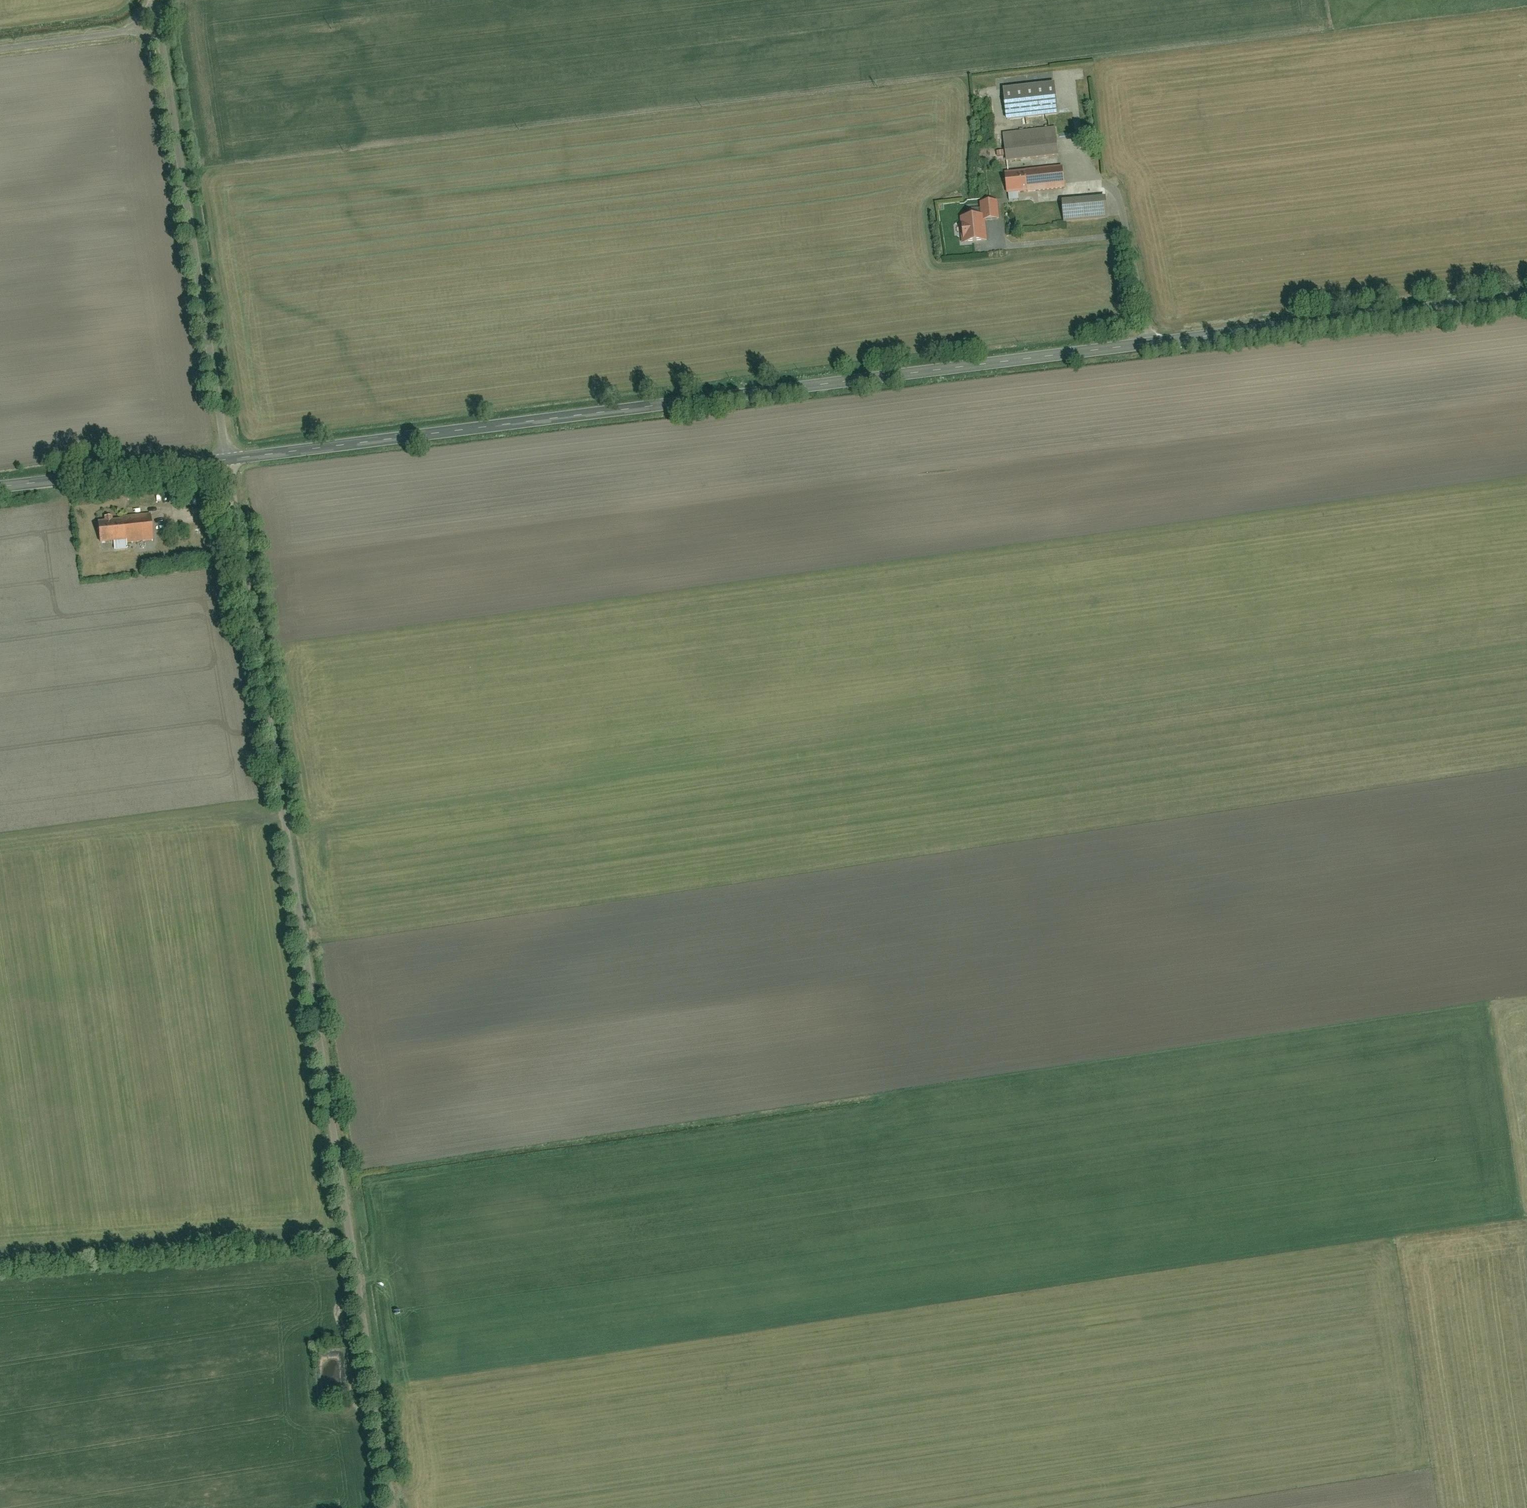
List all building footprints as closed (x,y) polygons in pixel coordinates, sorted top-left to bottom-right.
[(1002,90),(1005,122),(1056,117),(1052,85),(1002,90)] [(1004,137),(1007,163),(1056,158),(1053,131),(1004,137)] [(1005,175),(1006,197),(1062,194),(1061,171),(1005,175)] [(960,218),(963,245),(988,242),(986,219),(998,218),(996,198),(980,200),(982,215),(960,218)] [(1064,202),(1064,221),(1106,221),(1106,201),(1064,202)] [(94,517),(95,547),(148,545),(147,515),(94,517)]
